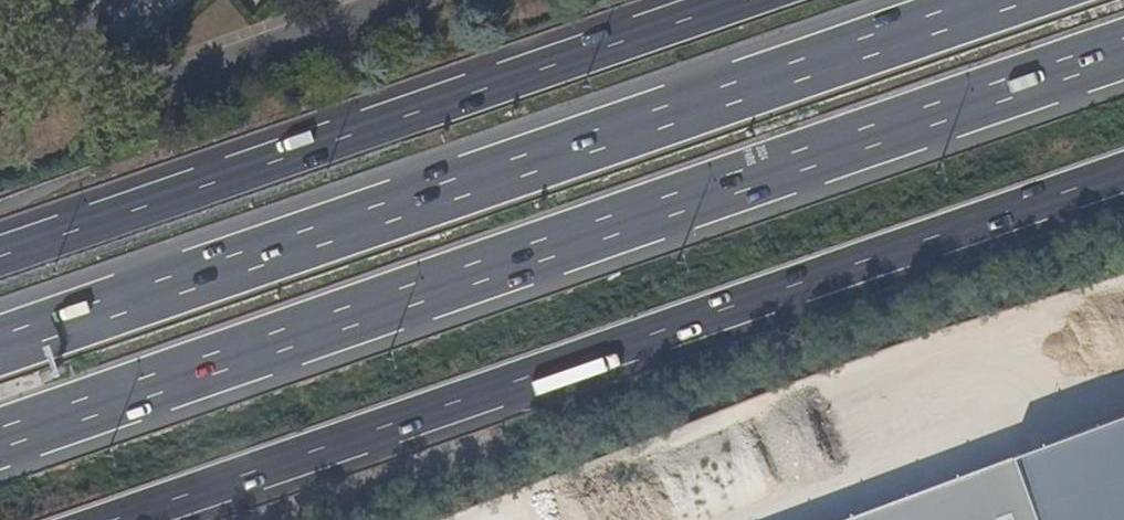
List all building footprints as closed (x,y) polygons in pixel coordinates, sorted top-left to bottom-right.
[(843,519),(1123,519),(1123,417),(843,519)]
